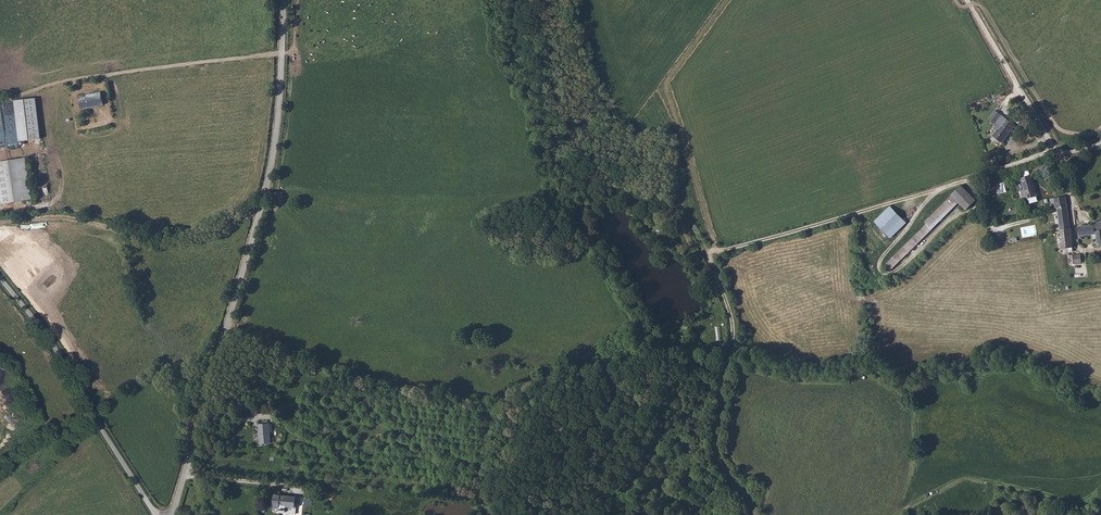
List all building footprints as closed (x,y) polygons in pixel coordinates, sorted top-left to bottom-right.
[(90,95),(80,97),(81,108),(104,105),(102,92),(90,94),(90,95)] [(21,140),(41,138),(37,97),(14,100),(18,131),(7,132),(9,150),(21,149),(21,140)] [(1004,121),(994,114),(988,123),(998,130),(1004,121)] [(998,130),(991,139),(1001,145),(1014,127),(1004,121),(998,130)] [(0,161),(0,203),(36,196),(29,156),(0,161)] [(1031,167),(1022,168),(1023,176),(1032,175),(1031,167)] [(1019,190),(1020,198),(1035,196),(1032,175),(1023,176),(1022,176),(1023,190),(1019,190)] [(886,265),(891,271),(959,204),(966,211),(975,202),(975,200),(961,187),(925,223),(927,225),(886,265)] [(1053,209),(1055,209),(1065,207),(1066,207),(1064,198),(1052,200),(1053,209)] [(890,239),(906,222),(889,206),(874,221),(890,239)] [(1069,228),(1065,207),(1055,209),(1059,229),(1069,228)] [(1079,237),(1094,234),(1096,234),(1095,233),(1097,232),(1100,231),(1100,220),(1093,222),(1093,224),(1078,227),(1079,237)] [(1067,250),(1068,253),(1072,252),(1069,228),(1059,229),(1060,235),(1062,250),(1067,250)] [(1073,258),(1074,266),(1082,265),(1081,257),(1073,258)] [(273,425),(263,424),(262,445),(272,445),(273,425)] [(286,499),(280,499),(279,510),(286,511),(286,509),(302,510),(303,500),(286,498),(286,499)] [(309,498),(309,505),(325,507),(325,499),(309,498)]
